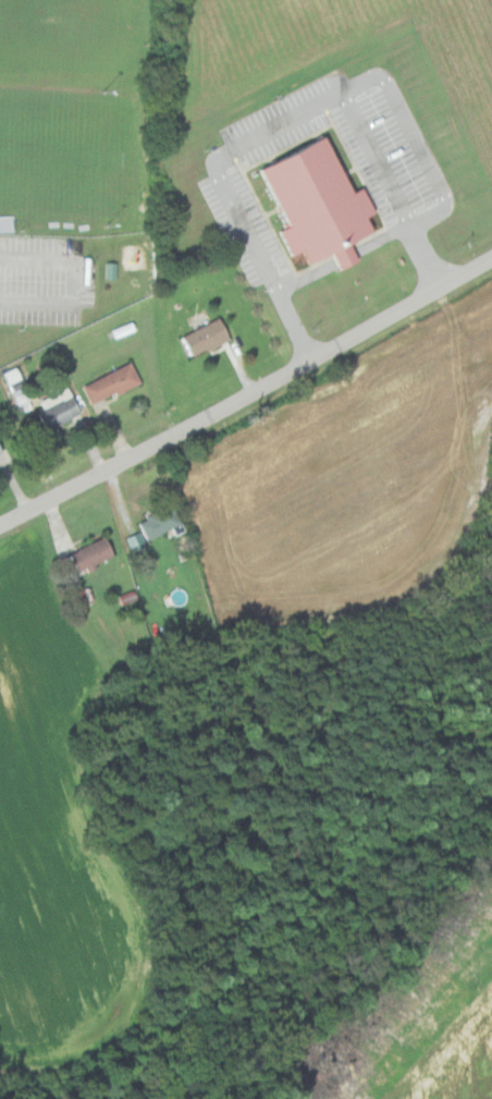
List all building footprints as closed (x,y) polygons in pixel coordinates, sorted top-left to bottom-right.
[(263,167),(288,225),(282,229),(294,256),(306,251),(311,262),(336,253),(343,268),(361,260),(353,242),(378,231),(371,216),(379,212),(367,186),(355,192),(331,137),(263,167)] [(0,215),(0,233),(12,233),(11,215),(0,215)] [(231,338),(220,317),(182,335),(193,357),(231,338)] [(142,382),(132,363),(83,384),(91,404),(142,382)] [(83,415),(69,388),(47,398),(50,405),(38,411),(49,431),(83,415)] [(148,541),(184,526),(174,504),(139,520),(148,541)] [(66,553),(74,574),(116,559),(108,537),(66,553)]
